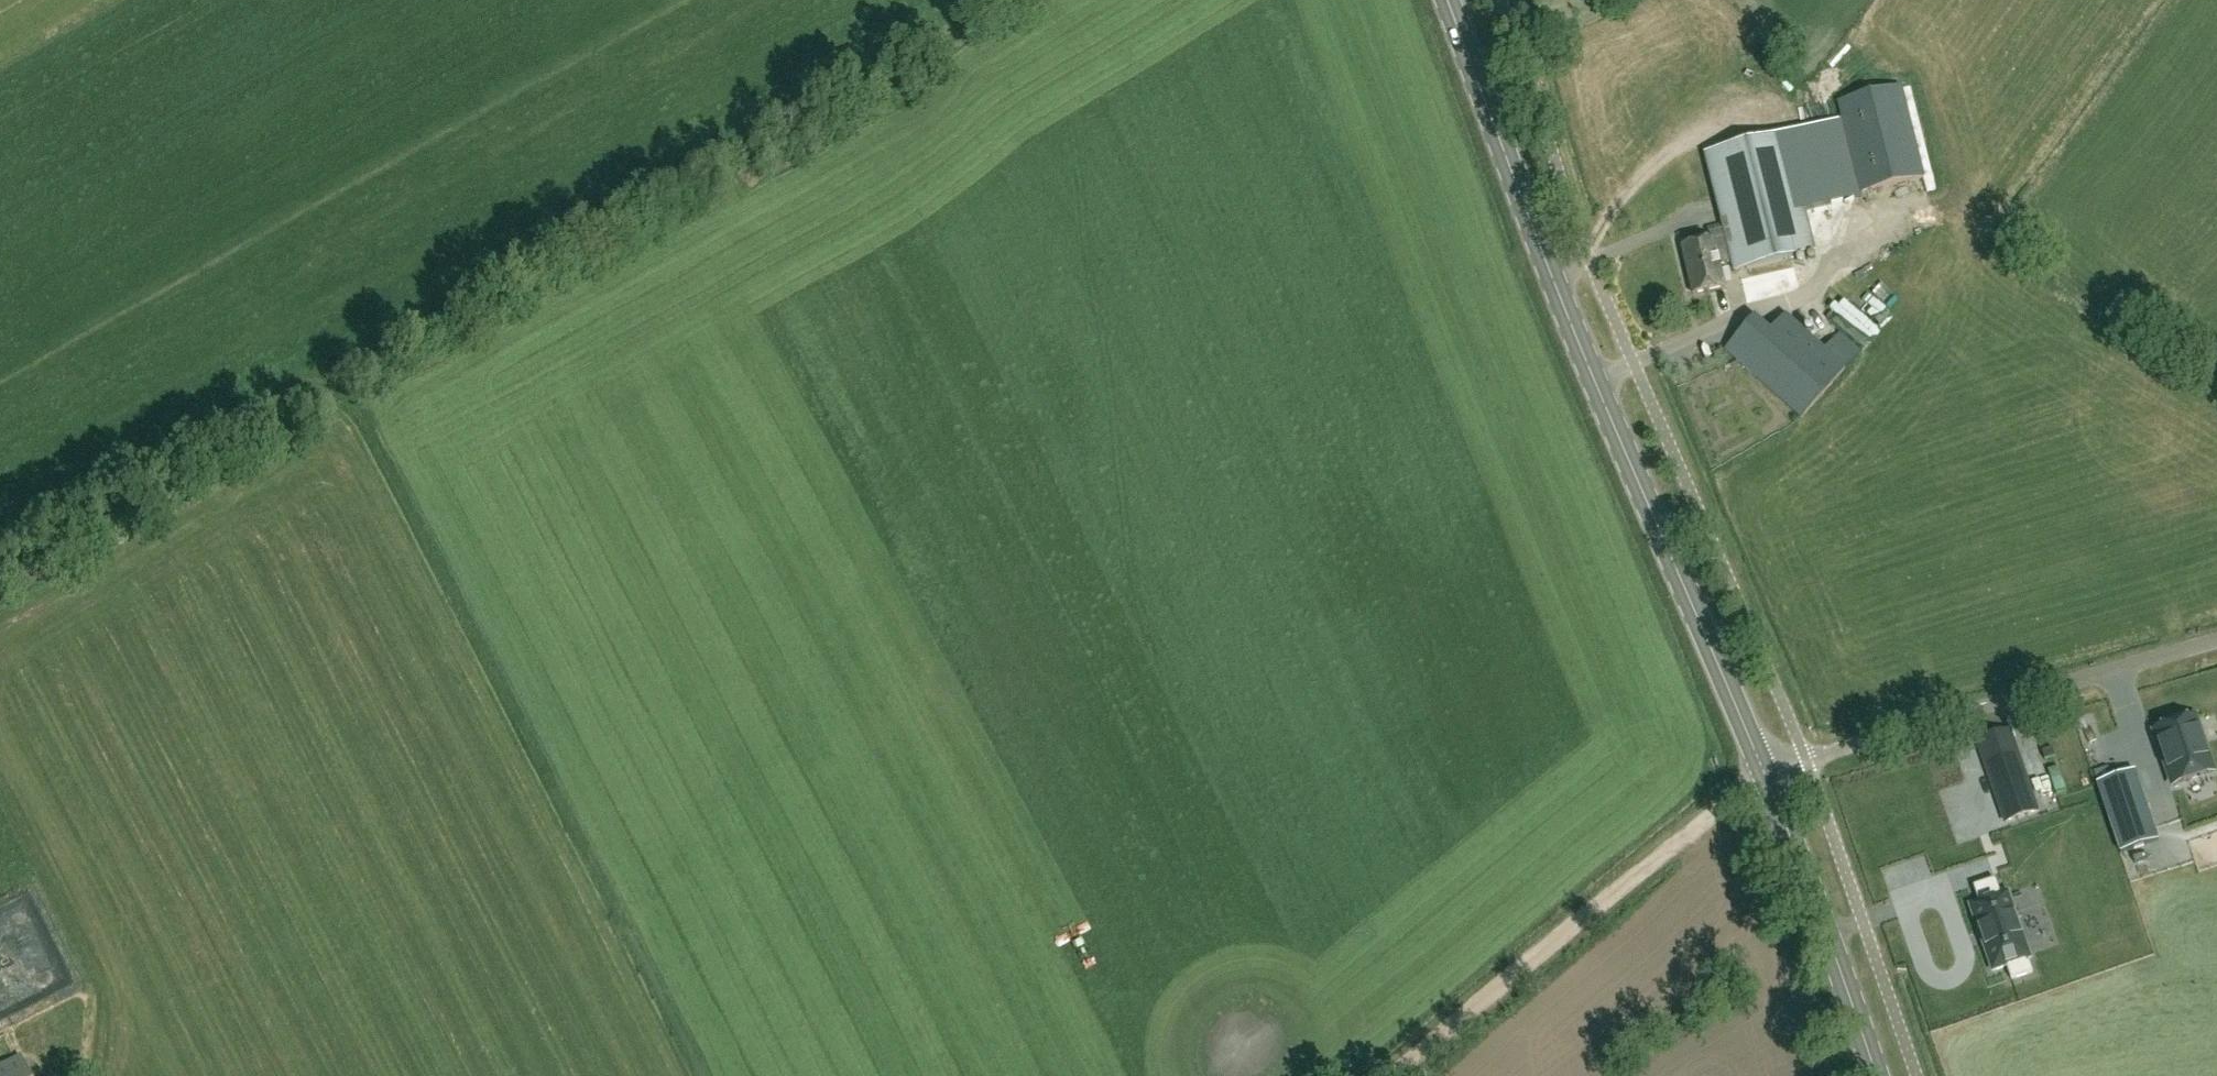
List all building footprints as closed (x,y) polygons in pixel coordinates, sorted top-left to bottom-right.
[(1862,194),(1925,180),(1904,90),(1841,105),(1862,194)] [(1735,270),(1815,251),(1806,212),(1833,205),(1815,128),(1708,154),(1725,225),(1708,229),(1711,241),(1681,247),(1693,295),(1725,287),(1720,265),(1733,262),(1735,270)] [(1824,351),(1785,316),(1772,331),(1755,316),(1724,350),(1741,365),(1800,419),(1859,353),(1839,334),(1824,351)] [(2194,719),(2156,731),(2174,785),(2212,773),(2194,719)] [(2006,822),(2037,812),(2009,731),(1978,742),(2006,822)] [(2158,841),(2135,771),(2097,784),(2121,853),(2158,841)] [(1994,829),(1931,852),(1942,882),(2005,859),(1994,829)] [(1979,903),(1970,906),(1993,972),(2007,967),(2011,981),(2033,973),(2028,960),(2030,959),(2008,893),(2001,896),(1995,880),(1974,887),(1979,903)] [(19,1053),(0,1062),(0,1075),(30,1075),(19,1053)]
